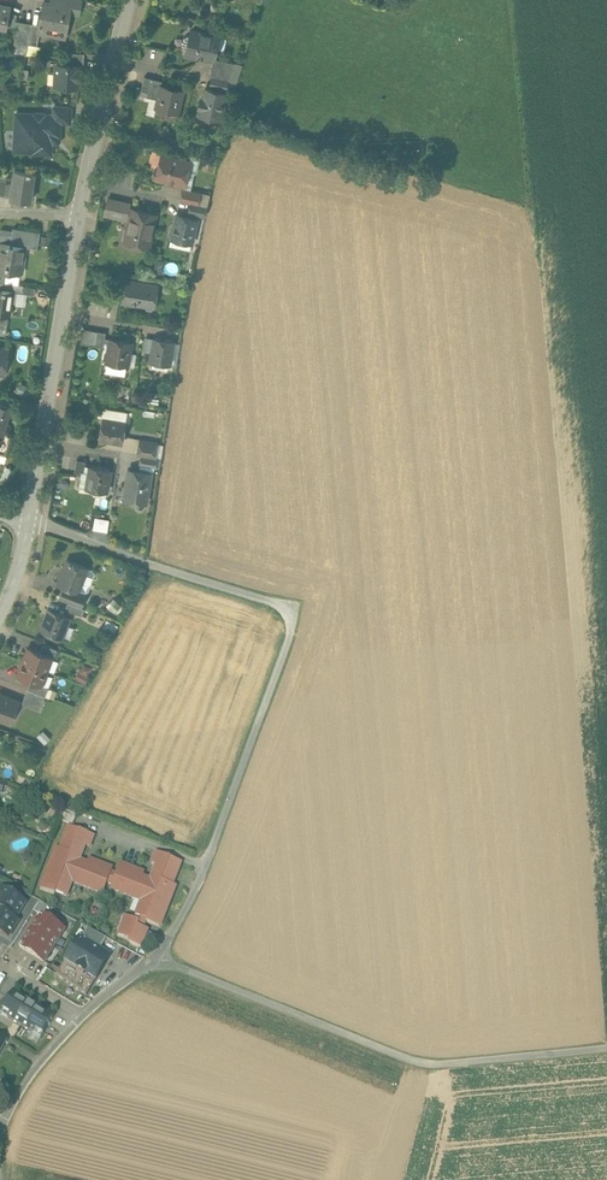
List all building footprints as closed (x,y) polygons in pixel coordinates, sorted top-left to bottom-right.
[(80,6),(58,2),(57,5),(44,2),(38,31),(65,36),(70,13),(79,14),(80,6)] [(0,4),(0,25),(7,26),(10,12),(11,6),(0,4)] [(18,13),(10,12),(7,26),(15,28),(18,13)] [(32,23),(19,20),(15,41),(29,44),(32,23)] [(219,37),(191,30),(190,35),(188,35),(185,37),(183,43),(185,47),(187,47),(186,52),(214,59),(219,37)] [(84,53),(67,52),(67,56),(62,56),(61,63),(80,65),(84,66),(84,53)] [(235,63),(217,59),(217,62),(213,61),(209,76),(212,77),(229,81),(235,63)] [(61,63),(57,63),(56,85),(78,86),(79,78),(81,78),(82,68),(80,68),(80,65),(61,63)] [(229,81),(212,77),(211,85),(227,89),(229,81)] [(163,80),(152,78),(147,96),(158,99),(161,85),(162,85),(163,80)] [(162,85),(161,85),(158,99),(156,107),(178,112),(184,90),(162,85)] [(226,92),(206,88),(203,99),(201,98),(199,106),(201,107),(200,114),(220,119),(226,92)] [(71,107),(54,106),(53,115),(53,121),(60,121),(71,122),(71,107)] [(45,113),(35,113),(35,114),(16,113),(15,139),(35,140),(35,151),(52,152),(52,139),(56,135),(60,135),(60,121),(53,121),(53,115),(45,114),(45,113)] [(191,161),(162,154),(158,169),(156,168),(154,178),(185,185),(191,161)] [(28,171),(15,169),(13,184),(11,197),(11,198),(30,201),(33,181),(31,181),(32,172),(34,172),(35,172),(31,171),(31,170),(28,170),(28,171)] [(13,184),(7,183),(5,196),(11,197),(13,184)] [(210,195),(183,189),(181,200),(191,202),(207,206),(210,195)] [(115,200),(108,198),(105,212),(112,214),(115,200)] [(207,206),(191,202),(189,213),(205,216),(208,206),(207,206)] [(156,214),(133,208),(125,241),(149,247),(156,214)] [(197,218),(177,214),(175,225),(172,226),(170,233),(172,236),(172,238),(192,242),(197,218)] [(13,228),(13,230),(1,229),(0,235),(0,243),(2,243),(2,242),(25,246),(38,248),(40,232),(13,228)] [(2,242),(2,243),(0,255),(0,281),(6,282),(7,271),(18,272),(18,270),(23,271),(25,259),(20,258),(21,256),(23,257),(25,246),(2,242)] [(158,285),(126,279),(122,301),(145,305),(147,308),(151,309),(155,306),(155,302),(153,299),(154,291),(158,289),(158,285)] [(3,290),(3,289),(8,290),(9,283),(6,282),(0,281),(0,290),(3,290)] [(24,285),(9,283),(8,290),(14,291),(21,293),(23,293),(24,285)] [(0,290),(0,338),(2,330),(4,330),(4,331),(5,331),(6,329),(5,329),(8,315),(10,315),(14,291),(8,290),(3,289),(3,290),(0,290)] [(91,330),(84,328),(81,343),(88,344),(91,330)] [(98,331),(91,330),(88,344),(96,345),(98,331)] [(106,332),(98,331),(96,345),(104,346),(106,332)] [(132,341),(111,338),(109,350),(106,352),(105,357),(107,359),(107,361),(128,365),(132,341)] [(173,341),(155,338),(151,362),(169,365),(173,341)] [(0,348),(0,369),(5,369),(8,349),(0,348)] [(1,433),(4,434),(4,433),(11,407),(0,404),(0,438),(1,433)] [(126,422),(103,418),(100,439),(122,442),(126,422)] [(4,433),(4,434),(1,433),(0,438),(0,452),(6,454),(11,435),(4,433)] [(157,443),(140,440),(138,454),(141,455),(155,457),(157,443)] [(155,457),(141,455),(140,464),(157,467),(158,458),(155,457)] [(87,461),(77,459),(74,473),(81,474),(82,472),(85,472),(87,461)] [(111,470),(90,466),(87,488),(107,492),(111,470)] [(151,473),(129,469),(124,498),(125,499),(126,495),(137,497),(139,501),(147,502),(151,473)] [(108,531),(110,518),(96,516),(94,528),(108,531)] [(87,567),(67,560),(64,567),(61,574),(62,574),(58,583),(65,586),(78,591),(79,590),(87,567)] [(78,591),(65,586),(60,598),(68,601),(80,606),(85,593),(79,590),(78,591)] [(114,598),(107,605),(114,612),(121,605),(114,598)] [(80,606),(68,601),(65,608),(82,615),(85,608),(80,606)] [(70,616),(49,608),(44,620),(42,621),(40,626),(41,628),(41,629),(62,637),(70,616)] [(106,620),(102,627),(114,632),(117,625),(106,620)] [(65,636),(71,638),(76,627),(70,624),(65,636)] [(57,649),(44,643),(41,651),(52,656),(54,656),(57,649)] [(41,651),(29,647),(23,661),(47,670),(52,656),(41,651)] [(47,670),(23,661),(18,676),(31,681),(41,685),(42,682),(44,682),(47,674),(46,672),(47,670)] [(84,662),(76,677),(86,682),(88,678),(86,676),(91,666),(84,662)] [(41,685),(31,681),(28,689),(46,696),(49,688),(41,685)] [(46,696),(28,689),(22,702),(40,709),(46,696)] [(0,693),(0,718),(11,722),(19,701),(0,693)] [(79,812),(65,806),(63,813),(76,818),(79,812)] [(76,818),(63,813),(60,820),(74,825),(76,818)] [(80,830),(69,826),(60,849),(57,847),(41,888),(55,894),(56,892),(67,896),(72,881),(103,893),(108,882),(113,884),(111,888),(142,900),(136,915),(147,919),(146,921),(160,926),(176,886),(173,884),(181,862),(171,858),(171,857),(157,852),(152,863),(157,864),(150,882),(142,879),(145,873),(121,863),(116,874),(111,873),(113,868),(89,859),(87,865),(79,862),(86,845),(90,847),(94,835),(80,830)] [(0,891),(0,932),(9,937),(19,921),(16,919),(26,903),(2,889),(2,888),(0,891)] [(21,947),(44,962),(64,930),(41,915),(21,947)] [(139,921),(126,916),(119,935),(130,939),(129,942),(141,947),(148,929),(137,925),(139,921)] [(97,933),(88,928),(85,933),(83,938),(91,944),(97,933)] [(83,938),(80,937),(79,938),(66,960),(96,979),(101,971),(102,971),(106,964),(105,964),(110,956),(111,956),(111,955),(110,955),(92,944),(93,944),(92,943),(91,944),(83,938)] [(96,979),(66,960),(56,976),(86,995),(96,979)] [(55,1015),(15,990),(3,1010),(10,1014),(8,1018),(34,1034),(36,1030),(44,1035),(55,1015)]
